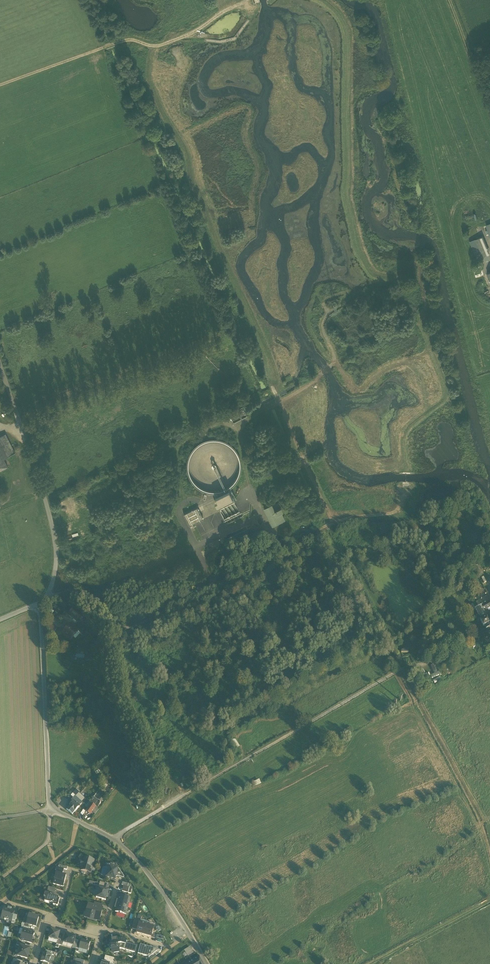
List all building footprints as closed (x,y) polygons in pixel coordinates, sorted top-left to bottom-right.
[(474,240),(481,258),(483,262),(489,260),(481,237),(474,240)] [(476,260),(481,258),(474,240),(469,242),(476,260)] [(242,407),(229,414),(233,423),(247,416),(242,407)] [(0,436),(0,443),(7,457),(15,452),(5,433),(0,436)] [(222,492),(236,481),(240,463),(234,448),(222,440),(204,440),(190,451),(186,465),(188,477),(198,489),(209,493),(222,492)] [(229,490),(215,497),(215,498),(217,501),(214,502),(217,507),(219,505),(233,498),(229,491),(229,490)] [(243,514),(249,511),(249,510),(242,513),(241,512),(240,513),(233,499),(220,505),(222,509),(220,510),(227,524),(243,516),(243,515),(243,514)] [(285,520),(281,511),(276,514),(274,510),(281,507),(285,505),(282,500),(272,505),(271,505),(264,508),(273,526),(285,520)] [(198,507),(184,514),(189,525),(203,518),(198,507)] [(261,519),(258,517),(255,518),(253,521),(253,524),(253,525),(256,527),(259,527),(262,525),(262,521),(261,519)] [(221,541),(222,542),(248,529),(247,526),(246,526),(220,539),(221,541)] [(219,544),(221,541),(220,539),(218,539),(206,545),(205,547),(206,549),(208,549),(219,544)] [(234,577),(225,581),(227,586),(236,581),(234,577)] [(475,610),(480,607),(489,602),(489,599),(489,596),(482,599),(480,601),(473,605),(475,608),(475,610)] [(480,607),(483,612),(489,608),(489,602),(480,607)] [(70,612),(78,620),(83,615),(74,607),(70,612)] [(483,612),(480,607),(475,610),(481,621),(480,622),(483,627),(484,626),(486,629),(489,627),(489,625),(489,623),(487,618),(486,619),(483,612)] [(46,628),(52,632),(55,629),(49,624),(46,628)] [(62,633),(70,640),(79,631),(74,627),(70,624),(62,633)] [(435,673),(431,675),(432,678),(441,674),(440,671),(438,672),(434,664),(431,665),(435,673)] [(98,800),(101,802),(107,794),(104,792),(98,800)] [(86,806),(88,808),(88,807),(91,803),(94,799),(91,797),(86,806)] [(94,799),(91,803),(88,807),(88,808),(85,812),(90,815),(96,807),(97,808),(101,802),(98,800),(97,801),(94,799)] [(67,809),(72,814),(75,811),(79,807),(76,805),(71,801),(68,804),(70,806),(67,809)] [(94,861),(84,858),(83,862),(82,862),(81,866),(82,866),(81,870),(90,873),(91,871),(92,867),(94,861)] [(115,880),(115,878),(118,868),(116,868),(110,866),(109,866),(109,867),(106,878),(115,880)] [(118,868),(115,878),(117,877),(124,878),(124,877),(118,868)] [(62,875),(56,873),(53,884),(63,887),(65,879),(64,879),(65,876),(62,875)] [(105,890),(99,888),(98,891),(96,898),(106,900),(107,897),(107,894),(108,891),(105,890)] [(54,896),(45,893),(44,897),(46,898),(44,902),(51,904),(51,903),(54,903),(53,905),(58,907),(60,900),(58,899),(58,898),(54,896)] [(130,899),(120,896),(118,901),(117,901),(115,908),(116,909),(115,912),(117,913),(125,915),(126,915),(128,908),(129,903),(130,899)] [(94,906),(89,905),(87,914),(90,915),(90,918),(89,919),(95,920),(95,919),(99,920),(102,909),(94,906)] [(4,908),(1,919),(12,922),(14,914),(15,911),(5,908),(4,908)] [(39,917),(29,915),(26,924),(31,925),(36,927),(39,917)] [(132,929),(137,930),(139,923),(140,923),(140,922),(134,920),(134,922),(132,927),(132,929)] [(146,925),(140,923),(139,923),(137,930),(137,933),(151,937),(153,927),(146,925)] [(29,931),(23,930),(22,935),(22,936),(20,937),(22,941),(31,943),(34,933),(29,931)] [(51,930),(49,938),(57,941),(58,939),(60,932),(51,930)] [(63,943),(73,945),(75,940),(75,937),(65,934),(64,941),(63,943)] [(121,949),(124,949),(126,942),(126,940),(119,938),(117,939),(117,938),(117,940),(114,940),(114,939),(111,940),(106,941),(107,946),(109,946),(110,949),(111,949),(113,949),(113,953),(120,952),(119,949),(121,949)] [(80,944),(79,948),(87,950),(88,950),(90,942),(81,940),(80,944)] [(136,945),(126,942),(124,949),(135,952),(134,952),(135,949),(136,949),(135,948),(136,946),(136,945)] [(157,949),(140,944),(138,953),(148,956),(149,957),(154,953),(156,951),(157,949)] [(25,948),(20,946),(17,956),(27,959),(30,949),(25,948)] [(190,947),(184,950),(188,956),(194,953),(190,947)] [(43,953),(41,961),(43,962),(49,963),(49,962),(51,955),(45,953),(43,953)] [(105,956),(104,962),(110,963),(112,963),(114,958),(105,956)]
